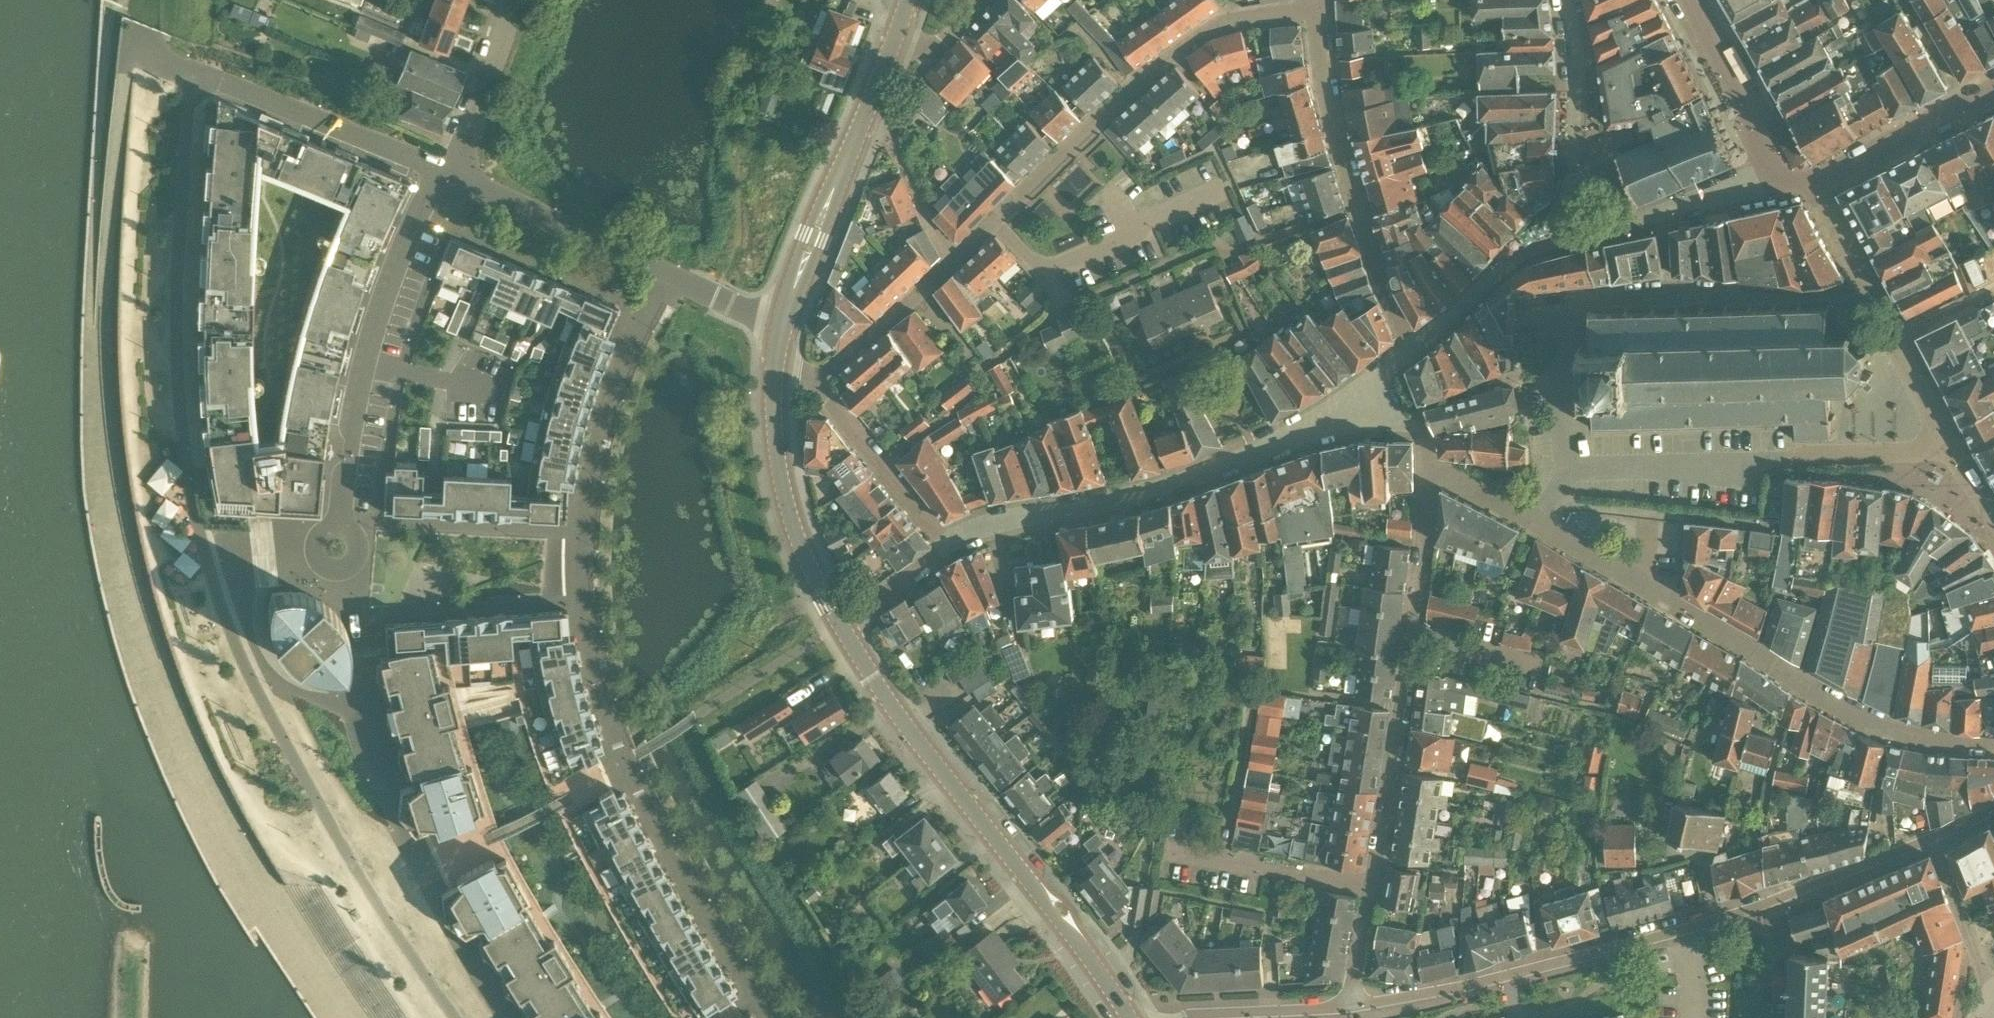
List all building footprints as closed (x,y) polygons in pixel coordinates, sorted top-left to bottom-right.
[(427,20),(455,31),(465,7),(448,0),(435,0),(427,20)] [(815,33),(847,45),(857,21),(841,14),(843,10),(846,0),(827,0),(826,4),(829,10),(819,34),(815,33)] [(1034,46),(1020,32),(1033,19),(1015,0),(1000,0),(985,14),(981,18),(1004,43),(1010,49),(1015,54),(1033,72),(1029,67),(1040,56),(1032,48),(1034,46)] [(1035,10),(1046,0),(1025,0),(1035,10)] [(1118,42),(1115,38),(1092,14),(1090,12),(1089,10),(1078,0),(1075,0),(1068,7),(1080,20),(1081,21),(1106,47),(1108,50),(1118,42)] [(1177,0),(1160,12),(1154,16),(1172,41),(1195,25),(1177,0)] [(1195,25),(1218,8),(1213,0),(1177,0),(1195,25)] [(1337,32),(1364,29),(1361,0),(1335,0),(1337,32)] [(1474,19),(1503,17),(1504,36),(1552,34),(1548,0),(1472,0),(1474,19)] [(1590,20),(1633,0),(1585,0),(1590,20)] [(1656,0),(1633,0),(1590,20),(1609,14),(1611,18),(1591,24),(1595,44),(1599,64),(1608,126),(1640,122),(1641,127),(1635,128),(1638,141),(1649,136),(1651,142),(1712,116),(1703,93),(1672,32),(1673,32),(1663,12),(1656,0)] [(1733,20),(1770,0),(1722,0),(1733,20)] [(1733,20),(1746,41),(1812,4),(1810,0),(1804,0),(1788,9),(1784,3),(1789,0),(1770,0),(1733,20)] [(1746,41),(1760,66),(1783,53),(1806,40),(1801,32),(1850,8),(1846,0),(1819,0),(1812,4),(1746,41)] [(1961,80),(1985,68),(1947,0),(1913,0),(1961,80)] [(1980,0),(1947,0),(1985,68),(1986,67),(1986,68),(1993,64),(1993,28),(1993,26),(1992,27),(1983,9),(1984,9),(1980,0)] [(1984,9),(1983,9),(1992,27),(1993,26),(1993,28),(1993,0),(1980,0),(1984,9)] [(271,18),(241,6),(237,18),(249,22),(249,23),(266,30),(271,18)] [(1947,88),(1900,9),(1874,25),(1875,27),(1864,34),(1873,50),(1885,43),(1897,62),(1869,75),(1891,116),(1920,102),(1920,101),(1947,88)] [(357,27),(371,32),(400,43),(405,31),(359,12),(354,24),(358,26),(357,27)] [(1172,41),(1154,16),(1139,28),(1131,33),(1149,58),(1172,41)] [(1004,43),(981,18),(963,36),(964,37),(988,57),(1004,43)] [(455,31),(427,20),(419,42),(447,53),(455,31)] [(1806,41),(1806,40),(1783,53),(1794,73),(1830,53),(1829,53),(1849,43),(1837,22),(1819,33),(1806,41)] [(1430,34),(1430,24),(1416,24),(1417,48),(1431,48),(1430,34)] [(1304,56),(1300,25),(1271,28),(1274,52),(1257,56),(1262,76),(1277,73),(1304,66),(1303,57),(1304,56)] [(371,32),(357,27),(353,36),(367,41),(371,32)] [(1339,55),(1374,52),(1372,29),(1364,29),(1337,32),(1339,55)] [(1241,32),(1212,40),(1226,69),(1240,65),(1244,81),(1254,78),(1241,32)] [(847,45),(815,33),(812,41),(807,40),(799,60),(808,64),(824,71),(820,81),(840,89),(850,63),(852,58),(848,56),(852,47),(847,45)] [(1131,33),(1118,42),(1108,50),(1126,75),(1149,58),(1131,33)] [(1552,34),(1504,36),(1505,50),(1554,48),(1553,36),(1552,36),(1552,34)] [(1226,69),(1212,40),(1187,57),(1214,97),(1222,91),(1213,78),(1226,69)] [(944,58),(974,87),(991,69),(961,41),(944,58)] [(1870,53),(1851,63),(1781,102),(1793,121),(1869,75),(1897,62),(1885,43),(1873,50),(1874,52),(1870,53)] [(1554,48),(1505,50),(1478,51),(1480,90),(1520,88),(1518,71),(1555,70),(1554,48)] [(411,49),(404,65),(459,90),(466,74),(411,49)] [(998,65),(1000,68),(995,72),(1012,90),(1013,91),(1033,72),(1015,54),(1010,49),(1000,59),(1002,61),(998,65)] [(1794,73),(1783,53),(1760,66),(1772,86),(1794,73)] [(1794,73),(1772,86),(1781,102),(1851,63),(1841,67),(1840,65),(1837,66),(1830,53),(1794,73)] [(1342,78),(1365,75),(1363,57),(1340,60),(1342,78)] [(974,87),(944,58),(926,76),(956,105),(974,87)] [(1094,58),(1078,72),(1102,99),(1119,84),(1094,58)] [(404,65),(400,73),(374,61),(369,71),(385,78),(452,107),(459,90),(404,65)] [(1304,66),(1277,73),(1262,76),(1260,77),(1262,88),(1276,84),(1278,92),(1279,92),(1307,84),(1304,66)] [(1176,67),(1158,83),(1181,109),(1183,108),(1199,94),(1176,67)] [(1102,99),(1078,72),(1063,86),(1079,103),(1076,106),(1085,115),(1091,109),(1102,99)] [(1869,75),(1793,121),(1792,122),(1814,161),(1858,135),(1891,116),(1869,75)] [(452,107),(385,78),(378,94),(402,105),(397,116),(409,121),(409,120),(441,134),(441,132),(452,107)] [(923,110),(937,95),(926,81),(911,96),(922,106),(921,108),(923,110)] [(1404,99),(1401,81),(1344,90),(1347,110),(1355,140),(1413,128),(1409,99),(1404,99)] [(1181,109),(1158,83),(1140,98),(1164,125),(1169,121),(1181,109)] [(1279,92),(1282,104),(1269,109),(1273,121),(1314,108),(1307,84),(1279,92)] [(981,102),(990,111),(1002,99),(993,90),(986,98),(981,102)] [(1085,115),(1076,106),(1072,110),(1055,90),(1030,112),(1049,131),(1046,135),(1055,144),(1058,141),(1085,115)] [(771,113),(778,96),(766,91),(759,109),(771,113)] [(1520,93),(1478,94),(1479,112),(1471,112),(1471,129),(1462,130),(1466,137),(1472,149),(1555,131),(1556,92),(1520,93)] [(210,467),(216,512),(249,514),(248,501),(270,502),(316,505),(325,440),(326,428),(327,428),(333,399),(339,370),(346,343),(354,315),(363,287),(373,261),(384,234),(396,207),(408,181),(286,132),(289,123),(212,93),(209,126),(204,181),(201,221),(200,237),(198,285),(197,316),(196,341),(196,371),(197,401),(199,431),(202,461),(213,460),(214,466),(210,467)] [(937,95),(923,110),(936,122),(949,109),(937,95)] [(1164,125),(1140,98),(1123,114),(1146,140),(1153,134),(1164,125)] [(1219,98),(1212,103),(1221,114),(1231,106),(1226,100),(1224,103),(1219,98)] [(1320,131),(1314,108),(1273,121),(1276,130),(1288,126),(1292,140),(1320,131)] [(1146,140),(1123,114),(1114,122),(1105,130),(1106,131),(1128,156),(1137,149),(1137,148),(1146,140)] [(1223,130),(1233,125),(1228,114),(1221,118),(1219,119),(1223,130)] [(1712,116),(1651,142),(1628,152),(1624,144),(1606,151),(1634,214),(1654,206),(1651,198),(1684,184),(1732,163),(1712,116)] [(1967,192),(1951,199),(1953,205),(1967,198),(1969,202),(1962,206),(1990,249),(1993,247),(1993,236),(1976,208),(1993,199),(1993,116),(1967,131),(1959,135),(1971,162),(1956,169),(1967,192)] [(1055,144),(1046,135),(1042,138),(1026,121),(1012,136),(1037,161),(1052,147),(1055,144)] [(1413,128),(1355,140),(1367,180),(1396,172),(1393,163),(1422,155),(1420,149),(1424,147),(1433,144),(1428,125),(1418,127),(1413,128)] [(1216,126),(1207,134),(1213,141),(1223,133),(1216,126)] [(1251,137),(1263,132),(1260,126),(1248,131),(1251,137)] [(1320,131),(1292,140),(1276,145),(1282,163),(1286,176),(1331,165),(1326,150),(1325,150),(1320,131)] [(1555,131),(1472,149),(1493,172),(1496,170),(1497,175),(1553,161),(1555,131)] [(1213,141),(1207,134),(1198,142),(1204,149),(1213,141)] [(1971,162),(1959,135),(1926,152),(1949,197),(1951,199),(1967,192),(1956,169),(1971,162)] [(1037,161),(1012,136),(997,151),(1013,167),(1009,171),(1018,180),(1037,161)] [(1472,149),(1466,137),(1452,142),(1463,161),(1475,173),(1467,182),(1463,185),(1516,230),(1532,211),(1509,199),(1489,174),(1493,172),(1472,149)] [(1237,157),(1233,146),(1223,149),(1227,160),(1237,157)] [(1183,149),(1171,154),(1175,163),(1186,157),(1183,149)] [(972,164),(980,172),(968,184),(989,208),(1014,183),(1018,180),(1009,171),(1006,174),(985,152),(972,164)] [(1926,152),(1885,172),(1896,194),(1905,212),(1911,221),(1917,233),(1934,224),(1935,223),(1927,208),(1930,207),(1946,198),(1949,197),(1926,152)] [(1175,163),(1171,154),(1160,159),(1164,168),(1175,163)] [(1396,172),(1367,180),(1376,214),(1418,203),(1410,178),(1427,171),(1422,155),(1393,163),(1396,172)] [(1496,170),(1493,172),(1489,174),(1509,199),(1553,185),(1553,161),(1497,175),(1496,170)] [(1298,179),(1301,190),(1291,194),(1293,203),(1304,199),(1338,189),(1332,169),(1298,179)] [(1458,171),(1445,181),(1441,184),(1446,189),(1451,186),(1457,194),(1450,199),(1456,204),(1502,244),(1502,245),(1516,230),(1463,185),(1467,182),(1458,171)] [(1868,181),(1839,195),(1863,237),(1887,225),(1892,234),(1902,229),(1900,227),(1911,221),(1905,212),(1896,194),(1885,172),(1868,181)] [(890,225),(917,214),(902,178),(875,189),(890,225)] [(989,208),(968,184),(935,218),(957,241),(989,208)] [(1509,199),(1532,211),(1533,211),(1554,196),(1553,185),(1509,199)] [(1338,189),(1304,199),(1293,203),(1296,212),(1307,209),(1311,220),(1345,209),(1338,189)] [(1443,191),(1436,194),(1430,197),(1444,220),(1491,257),(1493,256),(1492,255),(1502,244),(1456,204),(1450,199),(1443,191)] [(1444,220),(1430,197),(1418,203),(1424,223),(1428,236),(1473,276),(1491,257),(1444,220)] [(1253,218),(1262,214),(1261,212),(1256,202),(1247,206),(1253,218)] [(1418,203),(1376,214),(1375,214),(1384,248),(1413,238),(1409,227),(1424,223),(1418,203)] [(1804,252),(1822,245),(1801,203),(1781,209),(1803,287),(1803,288),(1822,284),(1817,259),(1807,262),(1804,252)] [(1803,287),(1781,209),(1730,220),(1739,279),(1780,283),(1780,282),(1803,287)] [(1267,225),(1262,214),(1253,218),(1258,229),(1267,225)] [(1241,243),(1255,236),(1245,215),(1230,222),(1241,243)] [(1319,250),(1320,254),(1356,240),(1348,216),(1316,230),(1315,227),(1302,231),(1305,241),(1315,238),(1318,250),(1319,250)] [(853,219),(846,237),(855,241),(861,244),(864,232),(853,219)] [(1739,279),(1730,220),(1730,219),(1706,224),(1707,225),(1714,277),(1739,279)] [(1887,225),(1863,237),(1874,258),(1917,233),(1911,221),(1900,227),(1902,229),(1892,234),(1887,225)] [(1428,236),(1424,223),(1409,227),(1413,238),(1417,251),(1419,250),(1428,263),(1430,263),(1457,292),(1473,276),(1428,236)] [(1917,233),(1874,258),(1886,278),(1947,249),(1934,224),(1917,233)] [(1714,278),(1714,277),(1707,225),(1672,231),(1674,274),(1695,275),(1695,277),(1714,278)] [(872,226),(865,228),(868,235),(875,232),(872,226)] [(891,261),(912,284),(940,258),(924,229),(907,239),(910,244),(891,261)] [(1587,251),(1595,283),(1612,281),(1643,277),(1662,273),(1655,236),(1606,246),(1587,251)] [(855,241),(846,237),(836,261),(845,265),(850,252),(855,241)] [(977,254),(997,277),(1017,259),(996,237),(977,254)] [(496,257),(450,238),(435,274),(442,278),(439,284),(461,293),(463,286),(470,289),(470,288),(476,274),(482,277),(487,279),(494,282),(503,260),(496,257)] [(1413,238),(1384,248),(1385,250),(1390,265),(1400,260),(1417,251),(1413,238)] [(1356,240),(1320,254),(1327,270),(1361,256),(1356,240)] [(1843,279),(1822,245),(1804,252),(1807,262),(1817,259),(1822,284),(1843,279)] [(1947,249),(1886,278),(1897,298),(1953,268),(1957,266),(1956,265),(1947,249)] [(1419,250),(1417,251),(1400,260),(1436,311),(1437,312),(1457,292),(1430,263),(1428,263),(1419,250)] [(1241,259),(1248,268),(1262,259),(1257,251),(1243,260),(1242,259),(1241,259)] [(1587,251),(1528,267),(1533,291),(1538,289),(1548,288),(1595,283),(1587,251)] [(997,277),(977,254),(958,272),(983,299),(992,291),(988,286),(997,277)] [(1367,273),(1361,256),(1327,270),(1333,287),(1367,273)] [(1241,259),(1234,263),(1240,279),(1252,274),(1248,268),(1241,259)] [(503,260),(494,282),(488,297),(509,306),(524,271),(524,269),(503,260)] [(1400,260),(1390,265),(1396,291),(1417,325),(1436,311),(1400,260)] [(891,261),(873,278),(894,301),(912,284),(891,261)] [(1957,266),(1953,268),(1965,295),(1976,289),(1974,285),(1963,262),(1962,262),(1956,265),(1957,266)] [(1240,279),(1234,263),(1224,267),(1230,283),(1240,279)] [(1204,282),(1184,291),(1200,327),(1223,317),(1210,286),(1223,281),(1216,265),(1199,272),(1204,282)] [(1528,267),(1510,281),(1519,294),(1520,303),(1534,301),(1533,291),(1528,267)] [(836,288),(843,271),(833,268),(828,281),(836,288)] [(1953,268),(1897,298),(1907,317),(1952,295),(1954,300),(1965,295),(1953,268)] [(524,271),(509,306),(529,314),(544,279),(544,277),(524,269),(524,271)] [(1367,273),(1333,287),(1340,304),(1373,290),(1367,273)] [(475,291),(482,277),(476,274),(470,288),(474,290),(475,291)] [(962,330),(983,315),(954,274),(935,291),(951,313),(962,330)] [(544,279),(529,314),(549,323),(553,316),(552,315),(564,287),(564,286),(544,277),(544,279)] [(894,301),(873,278),(855,296),(876,318),(894,301)] [(1026,307),(1044,290),(1035,279),(1016,296),(1026,307)] [(1510,281),(1488,302),(1514,333),(1514,302),(1519,294),(1510,281)] [(564,286),(564,287),(552,315),(553,316),(556,308),(568,313),(565,321),(572,324),(606,338),(606,337),(618,309),(564,286)] [(840,348),(872,321),(836,288),(829,297),(818,327),(821,331),(821,332),(822,333),(818,338),(818,342),(826,350),(831,349),(834,345),(836,346),(836,345),(840,348)] [(1200,327),(1184,291),(1164,299),(1159,290),(1150,294),(1154,303),(1170,340),(1200,327)] [(1343,308),(1380,350),(1394,339),(1374,293),(1352,302),(1358,314),(1353,317),(1345,307),(1343,308)] [(999,296),(986,306),(997,319),(1009,309),(999,296)] [(1170,340),(1154,303),(1141,309),(1137,299),(1120,307),(1122,312),(1126,320),(1127,322),(1140,317),(1154,347),(1170,340)] [(1488,302),(1477,313),(1497,343),(1514,333),(1488,302)] [(465,308),(457,304),(447,328),(456,332),(465,308)] [(1707,421),(1727,420),(1727,425),(1731,425),(1731,420),(1751,420),(1751,424),(1755,424),(1755,420),(1775,419),(1776,424),(1780,424),(1780,419),(1795,419),(1795,435),(1792,438),(1795,441),(1799,437),(1812,437),(1812,442),(1816,442),(1816,437),(1827,437),(1831,440),(1833,437),(1830,434),(1829,418),(1834,418),(1834,415),(1829,415),(1828,388),(1847,387),(1852,396),(1857,394),(1852,385),(1861,373),(1871,377),(1873,372),(1862,368),(1862,354),(1872,350),(1870,345),(1860,350),(1850,340),(1854,331),(1849,328),(1845,338),(1825,338),(1826,311),(1829,307),(1827,305),(1823,308),(1801,309),(1801,305),(1798,305),(1798,309),(1777,310),(1777,306),(1773,306),(1774,310),(1752,310),(1752,307),(1748,307),(1748,310),(1728,311),(1728,307),(1724,307),(1724,311),(1704,312),(1704,308),(1700,308),(1700,312),(1679,313),(1679,309),(1675,309),(1675,313),(1654,313),(1654,309),(1651,309),(1651,313),(1628,314),(1628,310),(1625,310),(1625,314),(1596,315),(1593,315),(1589,311),(1587,314),(1590,317),(1591,326),(1591,336),(1591,348),(1581,342),(1576,349),(1586,356),(1586,370),(1587,384),(1578,393),(1583,399),(1593,390),(1594,421),(1591,424),(1590,425),(1593,427),(1596,424),(1628,423),(1628,428),(1632,428),(1632,423),(1654,423),(1654,427),(1658,427),(1658,422),(1678,422),(1678,427),(1682,426),(1682,422),(1703,421),(1703,426),(1708,426),(1707,421)] [(1061,323),(1070,342),(1093,331),(1087,318),(1082,306),(1057,317),(1060,322),(1060,323),(1061,323)] [(1993,369),(1993,332),(1993,333),(1980,307),(1957,318),(1958,319),(1919,338),(1932,363),(1948,394),(1993,369)] [(1380,350),(1343,308),(1339,310),(1319,325),(1355,369),(1380,350)] [(915,312),(890,333),(911,365),(915,371),(943,349),(929,330),(915,312)] [(1355,369),(1319,325),(1309,312),(1294,328),(1338,382),(1355,369)] [(1477,313),(1457,332),(1487,377),(1502,372),(1497,350),(1501,349),(1497,343),(1477,313)] [(478,340),(480,330),(493,333),(494,326),(475,322),(471,338),(478,340)] [(1060,323),(1060,322),(1041,330),(1043,335),(1051,353),(1063,348),(1071,345),(1069,342),(1070,342),(1061,323),(1060,323)] [(606,338),(572,324),(565,342),(607,359),(614,340),(606,337),(606,338)] [(1282,338),(1276,333),(1325,390),(1338,382),(1294,328),(1293,328),(1282,338)] [(890,332),(873,346),(898,376),(911,365),(890,333),(890,332)] [(1487,377),(1457,332),(1444,344),(1468,386),(1487,377)] [(491,347),(495,338),(484,333),(480,342),(491,347)] [(1325,390),(1276,333),(1261,345),(1282,374),(1304,403),(1325,390)] [(1501,349),(1497,350),(1502,372),(1513,368),(1514,333),(1497,343),(1501,349)] [(505,342),(495,338),(491,347),(502,351),(505,342)] [(565,342),(557,362),(599,377),(607,359),(565,342)] [(1468,386),(1444,344),(1432,356),(1445,395),(1468,386)] [(533,351),(542,354),(544,348),(535,345),(533,351)] [(1282,374),(1261,345),(1258,348),(1237,359),(1245,372),(1254,389),(1282,374)] [(515,346),(511,356),(517,358),(521,349),(515,346)] [(898,376),(873,346),(857,359),(884,390),(898,376)] [(542,354),(533,351),(531,357),(540,360),(542,354)] [(1445,395),(1432,356),(1408,372),(1420,402),(1445,395)] [(884,390),(857,359),(841,372),(853,385),(843,395),(857,414),(884,390)] [(557,362),(551,381),(594,395),(599,377),(557,362)] [(1013,391),(1015,390),(1000,363),(989,369),(1004,396),(1013,391)] [(1948,394),(1945,399),(1948,405),(1954,405),(1963,424),(1993,409),(1993,369),(1948,394)] [(1179,420),(1203,411),(1185,372),(1164,381),(1168,391),(1179,420)] [(1282,374),(1254,389),(1271,421),(1300,405),(1304,403),(1282,374)] [(947,408),(974,388),(970,383),(965,377),(939,397),(947,408)] [(551,381),(545,401),(588,413),(594,395),(551,381)] [(1154,396),(1168,391),(1164,381),(1151,387),(1154,396)] [(512,390),(521,393),(523,387),(513,384),(512,390)] [(1436,436),(1458,431),(1511,419),(1511,412),(1518,408),(1512,387),(1503,387),(1425,410),(1434,434),(1435,434),(1436,436)] [(521,393),(512,390),(510,396),(520,399),(521,393)] [(995,393),(976,403),(982,416),(999,406),(1002,412),(1003,411),(995,393)] [(995,393),(1003,411),(1016,407),(1010,394),(998,400),(995,393)] [(1110,404),(1084,414),(1087,424),(1108,417),(1113,432),(1120,431),(1134,472),(1135,476),(1161,469),(1131,395),(1110,403),(1110,404)] [(588,413),(545,401),(539,421),(583,432),(588,414),(588,413)] [(982,416),(976,403),(958,413),(960,417),(965,432),(966,431),(964,426),(982,416)] [(1084,414),(1082,409),(1049,421),(1051,425),(1050,425),(1077,487),(1105,482),(1104,478),(1091,435),(1087,424),(1084,414)] [(1963,424),(1976,450),(1978,449),(1993,442),(1993,409),(1963,424)] [(1203,411),(1179,420),(1183,429),(1196,458),(1222,446),(1207,419),(1203,411)] [(910,421),(920,433),(930,425),(929,423),(920,413),(910,421)] [(960,417),(928,437),(928,436),(898,462),(916,484),(946,460),(940,451),(939,452),(938,449),(965,432),(960,417)] [(831,469),(854,452),(828,419),(811,418),(811,434),(809,434),(808,445),(809,445),(808,461),(809,461),(808,471),(824,473),(825,463),(827,463),(831,469)] [(583,432),(539,421),(537,431),(535,442),(577,450),(579,451),(583,432)] [(920,433),(910,421),(900,429),(903,432),(910,441),(920,433)] [(420,425),(419,445),(429,445),(430,426),(420,425)] [(1050,425),(1034,433),(1054,491),(1077,487),(1050,425)] [(474,438),(474,428),(462,428),(461,438),(467,438),(474,438)] [(490,429),(474,428),(474,438),(488,439),(490,439),(490,429)] [(490,429),(490,439),(501,440),(501,429),(490,429)] [(510,429),(509,435),(518,437),(520,431),(510,429)] [(1196,458),(1183,429),(1157,437),(1168,466),(1196,458)] [(1509,429),(1475,431),(1475,460),(1476,460),(1508,467),(1525,465),(1525,449),(1509,445),(1509,429)] [(1475,431),(1458,431),(1436,436),(1441,456),(1462,459),(1475,460),(1475,431)] [(1054,491),(1034,433),(1016,443),(1034,495),(1054,491)] [(518,437),(509,435),(507,441),(517,443),(518,437)] [(533,452),(531,462),(575,469),(579,451),(577,450),(535,442),(533,452)] [(1978,449),(1993,477),(1993,442),(1978,449)] [(1034,495),(1016,443),(997,451),(996,447),(994,447),(1009,498),(1011,498),(1034,495)] [(1361,443),(1323,450),(1329,485),(1349,481),(1362,478),(1361,443)] [(1361,443),(1362,478),(1349,481),(1351,500),(1364,498),(1390,497),(1390,492),(1390,491),(1389,444),(1361,443)] [(1389,444),(1390,491),(1412,489),(1412,443),(1389,444)] [(1009,498),(994,447),(974,453),(976,460),(986,489),(990,501),(990,502),(1009,498)] [(1329,485),(1323,450),(1295,459),(1308,542),(1331,539),(1330,532),(1335,532),(1335,533),(1359,536),(1360,530),(1360,527),(1353,526),(1334,524),(1329,485)] [(854,452),(831,469),(846,490),(871,473),(855,452),(854,453),(854,452)] [(164,453),(144,479),(159,492),(180,466),(164,453)] [(1267,469),(1283,540),(1284,557),(1289,592),(1290,592),(1291,599),(1305,596),(1304,589),(1306,589),(1301,543),(1308,542),(1295,459),(1267,469)] [(465,471),(485,472),(485,460),(465,460),(465,471)] [(946,460),(916,484),(946,522),(970,510),(969,508),(990,501),(986,489),(962,497),(947,469),(950,467),(946,460)] [(529,473),(528,484),(540,486),(567,490),(567,489),(572,490),(575,469),(531,462),(529,473)] [(426,515),(427,491),(428,475),(416,474),(416,467),(394,466),(393,473),(385,473),(384,489),(384,501),(383,513),(426,515)] [(1283,540),(1267,469),(1245,477),(1245,478),(1261,543),(1276,541),(1276,552),(1278,552),(1278,558),(1284,557),(1283,540)] [(846,490),(838,496),(866,528),(898,506),(871,473),(846,490)] [(443,475),(442,492),(441,515),(464,516),(465,476),(443,475)] [(487,478),(465,476),(464,516),(485,517),(487,478)] [(510,479),(487,478),(485,517),(508,519),(509,495),(510,479)] [(1261,543),(1245,478),(1217,489),(1235,544),(1235,554),(1263,549),(1261,543)] [(1809,534),(1813,480),(1787,478),(1782,531),(1781,531),(1781,534),(1780,547),(1772,585),(1791,589),(1788,600),(1801,604),(1804,593),(1823,596),(1828,581),(1829,576),(1795,573),(1804,533),(1809,534)] [(1809,534),(1804,533),(1795,573),(1829,576),(1833,553),(1834,553),(1839,505),(1841,481),(1813,480),(1809,534)] [(1858,551),(1865,485),(1841,481),(1839,505),(1834,553),(1857,557),(1858,551)] [(527,496),(509,495),(508,519),(545,520),(565,521),(567,490),(540,486),(528,484),(527,496)] [(1883,542),(1889,490),(1865,485),(1858,551),(1881,554),(1883,542)] [(1235,544),(1217,489),(1195,496),(1204,540),(1204,549),(1206,561),(1208,561),(1207,580),(1237,578),(1235,554),(1235,544)] [(1913,496),(1914,494),(1911,493),(1889,490),(1883,542),(1903,546),(1906,533),(1913,496)] [(1455,547),(1468,504),(1443,491),(1437,541),(1455,547)] [(161,494),(147,517),(162,525),(175,502),(161,494)] [(1204,540),(1195,496),(1171,505),(1182,563),(1184,563),(1184,569),(1203,569),(1202,549),(1204,549),(1204,540)] [(1913,536),(1931,507),(1913,496),(1906,533),(1913,536)] [(1468,504),(1455,547),(1454,557),(1477,564),(1480,553),(1493,516),(1468,504)] [(1171,505),(1140,514),(1154,561),(1177,553),(1175,564),(1182,563),(1171,505)] [(916,527),(898,506),(866,528),(863,530),(875,546),(877,548),(881,545),(880,543),(895,533),(899,539),(916,527)] [(1913,536),(1892,572),(1911,584),(1913,585),(1914,584),(1918,586),(1923,579),(1922,578),(1930,566),(1929,566),(1938,557),(1941,561),(1971,535),(1932,506),(1931,507),(1913,536)] [(1154,561),(1140,514),(1089,525),(1096,561),(1146,550),(1147,563),(1154,561)] [(1493,516),(1480,553),(1477,564),(1504,573),(1518,529),(1493,516)] [(1412,537),(1412,521),(1390,518),(1388,518),(1387,532),(1387,534),(1412,537)] [(1709,563),(1713,526),(1686,524),(1686,526),(1686,558),(1709,563)] [(1096,561),(1089,525),(1059,531),(1064,561),(1067,577),(1099,572),(1096,561)] [(1746,529),(1713,526),(1709,563),(1732,571),(1733,561),(1736,541),(1743,542),(1746,529)] [(880,543),(881,545),(877,548),(885,559),(889,556),(899,571),(931,546),(916,527),(899,539),(895,533),(880,543)] [(834,550),(845,543),(850,541),(844,529),(825,538),(832,551),(834,550)] [(1772,550),(1775,533),(1760,530),(1751,529),(1748,546),(1751,547),(1770,550),(1772,550)] [(1808,647),(1803,666),(1804,667),(1858,698),(1858,695),(1863,698),(1878,641),(1905,647),(1910,614),(1908,600),(1911,584),(1892,572),(1913,536),(1906,533),(1903,546),(1883,542),(1881,554),(1858,551),(1857,557),(1834,553),(1833,553),(1829,576),(1828,581),(1823,596),(1810,643),(1808,647)] [(1938,557),(1929,566),(1930,566),(1939,578),(1959,568),(1982,552),(1971,535),(1941,561),(1938,557)] [(1333,538),(1331,560),(1342,561),(1345,539),(1333,538)] [(1537,605),(1558,553),(1537,541),(1522,582),(1517,597),(1537,605)] [(845,543),(834,550),(841,562),(853,555),(845,543)] [(1373,565),(1407,570),(1410,548),(1376,544),(1373,565)] [(189,547),(171,559),(182,576),(200,565),(189,547)] [(1769,557),(1770,550),(1751,547),(1750,554),(1769,557)] [(961,557),(987,608),(1000,602),(982,549),(961,557)] [(1939,578),(1930,585),(1932,588),(1942,580),(1947,589),(1993,568),(1982,551),(1982,552),(1959,568),(1939,578)] [(1558,553),(1537,605),(1568,617),(1582,569),(1558,553)] [(862,596),(876,587),(857,557),(843,566),(862,596)] [(987,608),(961,557),(940,570),(946,581),(968,618),(976,633),(989,625),(983,610),(987,608)] [(1342,561),(1331,560),(1329,571),(1341,573),(1342,561)] [(1704,606),(1724,574),(1691,560),(1685,575),(1682,593),(1704,606)] [(1067,579),(1067,577),(1064,561),(1032,565),(1014,567),(1017,593),(1018,593),(1021,624),(1074,617),(1070,590),(1067,579)] [(1407,570),(1373,565),(1370,587),(1405,591),(1407,570)] [(1932,577),(1936,574),(1930,566),(1922,578),(1923,579),(1928,584),(1934,580),(1932,577)] [(1947,589),(1951,601),(1952,604),(1993,593),(1993,568),(1947,589)] [(1582,569),(1568,617),(1569,617),(1562,638),(1586,648),(1594,650),(1597,641),(1618,588),(1608,582),(1582,569)] [(1723,575),(1724,574),(1704,606),(1759,637),(1767,611),(1742,598),(1746,588),(1723,575)] [(1077,589),(1074,577),(1067,579),(1070,590),(1077,589)] [(1323,603),(1335,605),(1339,583),(1328,581),(1326,581),(1323,603)] [(915,604),(926,622),(930,620),(935,628),(937,638),(942,639),(960,628),(962,622),(957,615),(959,614),(941,584),(917,598),(918,601),(915,604)] [(1365,586),(1362,608),(1402,613),(1405,591),(1370,587),(1365,586)] [(255,588),(226,595),(232,621),(262,613),(255,588)] [(1618,588),(1597,641),(1594,650),(1600,652),(1601,650),(1607,653),(1619,630),(1636,639),(1648,606),(1618,588)] [(337,614),(333,610),(329,606),(325,603),(320,600),(314,596),(308,594),(301,592),(294,591),(288,591),(281,592),(272,593),(270,602),(269,608),(268,615),(269,621),(270,628),(272,634),(274,640),(277,645),(280,650),(283,654),(287,658),(292,662),(298,666),(304,670),(310,672),(317,674),(324,676),(331,676),(338,675),(344,674),(347,674),(347,672),(349,665),(350,658),(350,651),(350,649),(349,644),(348,637),(346,630),(342,623),(340,619),(337,614)] [(1274,594),(1276,615),(1287,615),(1292,615),(1291,599),(1290,592),(1289,592),(1274,594)] [(1952,604),(1952,605),(1944,607),(1952,637),(1954,643),(1973,631),(1993,626),(1993,593),(1952,604)] [(1173,610),(1172,595),(1161,596),(1151,596),(1152,612),(1173,610)] [(1439,621),(1444,599),(1429,595),(1426,618),(1439,621)] [(1788,600),(1778,597),(1764,641),(1799,663),(1803,666),(1808,647),(1805,646),(1817,608),(1801,604),(1788,600)] [(926,622),(915,604),(911,606),(906,598),(882,613),(888,622),(900,643),(924,629),(922,625),(926,622)] [(1444,599),(1439,621),(1455,625),(1461,602),(1449,600),(1444,599)] [(1472,605),(1461,602),(1455,625),(1474,630),(1477,617),(1479,607),(1472,605)] [(1322,616),(1321,624),(1332,626),(1335,605),(1323,603),(1322,616)] [(1695,634),(1648,606),(1636,639),(1637,640),(1637,641),(1682,668),(1695,634)] [(1402,613),(1362,608),(1359,630),(1356,652),(1361,652),(1395,657),(1402,613)] [(1921,723),(1926,692),(1927,682),(1930,662),(1930,636),(1929,610),(1910,614),(1905,647),(1904,652),(1893,715),(1921,723)] [(567,611),(526,614),(528,638),(529,644),(569,639),(567,611)] [(509,615),(486,617),(489,657),(512,655),(511,639),(509,615)] [(486,617),(463,619),(466,659),(489,657),(486,617)] [(463,619),(442,620),(444,644),(446,660),(466,659),(463,619)] [(431,645),(429,622),(385,625),(387,646),(387,653),(387,656),(432,651),(431,645)] [(1332,626),(1321,624),(1319,634),(1331,636),(1332,626)] [(1954,643),(1961,648),(1965,647),(1968,664),(1983,660),(1980,652),(1993,650),(1993,626),(1973,631),(1954,643)] [(1522,636),(1518,635),(1516,646),(1531,650),(1535,630),(1525,627),(1522,636)] [(1013,641),(1009,632),(997,637),(1000,646),(1013,641)] [(1516,646),(1518,635),(1504,632),(1501,643),(1516,646)] [(1718,647),(1695,634),(1682,668),(1705,680),(1718,647)] [(939,647),(936,637),(932,638),(928,645),(930,650),(939,647)] [(569,639),(529,644),(533,664),(577,658),(575,648),(574,638),(569,639)] [(1184,659),(1186,643),(1169,641),(1167,667),(1183,668),(1183,666),(1184,659)] [(1905,647),(1878,641),(1863,698),(1863,701),(1893,716),(1893,715),(1904,652),(1905,647)] [(1718,647),(1705,680),(1732,695),(1741,661),(1742,660),(1718,647)] [(1968,664),(1968,665),(1970,678),(1971,688),(1976,687),(1975,678),(1993,675),(1993,650),(1980,652),(1983,660),(1968,664)] [(432,651),(387,656),(379,658),(381,664),(377,665),(376,679),(383,691),(387,690),(391,706),(387,707),(387,721),(394,733),(398,732),(403,748),(399,749),(398,764),(406,775),(410,774),(413,785),(466,768),(454,724),(459,722),(449,685),(441,687),(432,651)] [(1395,657),(1361,652),(1358,674),(1393,678),(1395,657)] [(1317,656),(1315,668),(1327,670),(1329,658),(1317,656)] [(577,658),(533,664),(536,684),(581,677),(577,658)] [(960,680),(977,670),(970,658),(946,672),(953,684),(960,680)] [(1029,673),(1023,658),(1008,664),(1014,679),(1029,673)] [(1236,669),(1236,658),(1219,658),(1219,669),(1236,669)] [(1264,670),(1265,659),(1238,658),(1238,668),(1264,670)] [(1741,661),(1732,695),(1732,697),(1743,703),(1743,701),(1745,691),(1781,715),(1790,694),(1741,661)] [(1930,662),(1927,682),(1926,692),(1954,689),(1971,688),(1970,678),(1968,665),(1930,664),(1930,662)] [(983,665),(977,670),(960,680),(969,693),(974,690),(991,679),(983,665)] [(1327,670),(1315,668),(1314,678),(1325,680),(1327,670)] [(1421,670),(1416,707),(1445,711),(1445,708),(1455,711),(1455,710),(1458,696),(1465,697),(1466,694),(1522,708),(1525,694),(1485,685),(1485,686),(1421,670)] [(1393,678),(1358,674),(1356,695),(1390,700),(1393,678)] [(1975,678),(1976,687),(1977,693),(1993,691),(1993,675),(1975,678)] [(585,696),(581,677),(536,684),(539,694),(542,705),(585,696)] [(997,690),(991,679),(974,690),(980,700),(997,690)] [(1161,723),(1166,681),(1152,680),(1147,721),(1161,723)] [(1024,690),(1018,683),(1011,690),(1017,696),(1024,690)] [(1571,689),(1547,683),(1544,693),(1569,698),(1571,689)] [(1971,688),(1954,689),(1953,701),(1959,700),(1981,698),(1993,697),(1993,691),(1977,693),(1976,687),(1971,688)] [(1594,700),(1596,691),(1584,689),(1582,697),(1594,700)] [(1926,692),(1921,723),(1951,730),(1957,730),(1959,700),(1953,701),(1954,689),(1926,692)] [(1037,706),(1024,690),(1017,696),(1030,712),(1037,706)] [(1636,718),(1644,699),(1623,690),(1617,710),(1636,718)] [(1288,696),(1262,692),(1259,713),(1284,717),(1288,696)] [(833,694),(806,711),(778,729),(791,749),(803,741),(804,743),(820,732),(846,716),(833,694)] [(1790,694),(1781,715),(1778,722),(1782,723),(1787,725),(1799,729),(1807,704),(1790,694)] [(1618,704),(1621,696),(1608,695),(1607,704),(1618,704)] [(591,714),(585,696),(542,705),(547,725),(591,714)] [(739,723),(748,738),(791,711),(782,697),(739,723)] [(1743,703),(1732,697),(1730,705),(1714,761),(1738,767),(1739,767),(1749,732),(1756,706),(1743,701),(1743,703)] [(1981,698),(1981,733),(1981,734),(1993,735),(1993,697),(1981,698)] [(1959,700),(1957,730),(1981,733),(1981,698),(1959,700)] [(1389,711),(1355,705),(1337,702),(1335,715),(1326,714),(1325,723),(1351,727),(1386,733),(1389,711)] [(963,739),(998,712),(991,703),(980,712),(974,705),(950,724),(963,739)] [(1792,751),(1794,752),(1792,758),(1803,762),(1805,756),(1808,757),(1810,750),(1820,713),(1807,704),(1799,729),(1792,751)] [(1039,707),(1029,715),(1041,730),(1042,731),(1052,723),(1039,707)] [(1445,711),(1416,707),(1413,726),(1450,734),(1451,732),(1480,740),(1486,718),(1465,713),(1455,710),(1455,711),(1445,708),(1445,711)] [(1656,726),(1662,713),(1649,708),(1643,721),(1656,726)] [(1006,722),(998,712),(963,739),(976,756),(999,737),(994,731),(1006,722)] [(1673,718),(1662,713),(1656,726),(1673,733),(1678,720),(1673,718)] [(1820,713),(1810,750),(1821,755),(1832,720),(1820,713)] [(597,733),(591,714),(547,725),(551,736),(554,746),(597,733)] [(1268,734),(1271,716),(1259,714),(1256,732),(1268,734)] [(1083,730),(1070,715),(1058,725),(1071,740),(1083,730)] [(1689,724),(1678,720),(1673,733),(1684,738),(1689,724)] [(1845,728),(1832,720),(1821,755),(1825,757),(1835,761),(1845,728)] [(1052,723),(1042,731),(1056,748),(1066,739),(1052,723)] [(1386,733),(1351,727),(1350,738),(1334,735),(1332,744),(1382,752),(1386,733)] [(1835,761),(1830,776),(1848,782),(1849,779),(1858,736),(1845,728),(1835,761)] [(1450,772),(1455,739),(1450,738),(1442,737),(1412,729),(1408,762),(1445,771),(1450,772)] [(1280,737),(1257,732),(1253,750),(1276,755),(1280,737)] [(1778,740),(1749,732),(1739,767),(1766,774),(1769,764),(1770,764),(1778,740)] [(604,751),(597,733),(554,746),(558,757),(562,767),(583,760),(586,767),(596,760),(599,759),(597,754),(604,751)] [(1004,743),(999,737),(976,756),(989,771),(1024,743),(1016,734),(1004,743)] [(1885,745),(1858,736),(1849,779),(1876,786),(1885,745)] [(844,748),(830,759),(829,758),(822,763),(830,773),(837,768),(847,781),(877,758),(861,737),(845,749),(844,748)] [(1072,763),(1080,757),(1067,741),(1059,746),(1072,763)] [(1031,752),(1024,743),(989,771),(1002,788),(1024,769),(1019,762),(1031,752)] [(1579,768),(1599,773),(1605,747),(1585,743),(1579,768)] [(1332,744),(1330,754),(1328,764),(1332,764),(1345,766),(1346,765),(1380,771),(1382,752),(1332,744)] [(1871,810),(1869,819),(1881,821),(1882,810),(1893,812),(1892,797),(1897,776),(1903,750),(1885,745),(1876,786),(1871,810)] [(1926,755),(1903,750),(1897,776),(1927,781),(1926,755)] [(1274,773),(1277,756),(1253,751),(1250,768),(1274,773)] [(1926,755),(1927,781),(1928,799),(1952,800),(1952,757),(1926,755)] [(1080,757),(1072,763),(1077,768),(1082,768),(1083,761),(1080,757)] [(1952,757),(1952,800),(1953,819),(1972,812),(1972,810),(1970,778),(1969,759),(1952,757)] [(1983,759),(1969,759),(1970,778),(1979,778),(1980,789),(1990,787),(1984,778),(1983,759)] [(1979,778),(1970,778),(1972,810),(1993,798),(1993,759),(1983,759),(1984,778),(1990,787),(1980,789),(1979,778)] [(1332,764),(1331,774),(1318,772),(1317,781),(1341,786),(1376,792),(1380,771),(1346,765),(1345,766),(1332,764)] [(1496,782),(1498,773),(1471,766),(1467,784),(1494,791),(1496,782)] [(471,767),(466,768),(413,785),(401,789),(398,815),(415,835),(423,832),(428,831),(435,828),(437,835),(477,822),(475,816),(485,813),(471,767)] [(1245,788),(1246,788),(1270,792),(1274,773),(1249,768),(1245,788)] [(885,809),(906,794),(887,770),(867,785),(885,809)] [(1784,787),(1787,772),(1776,770),(1772,785),(1784,787)] [(1016,807),(1052,779),(1046,772),(1036,781),(1028,771),(1004,791),(1016,807)] [(1787,772),(1784,787),(1795,790),(1798,774),(1787,772)] [(1442,794),(1444,779),(1406,773),(1402,794),(1448,802),(1449,795),(1442,794)] [(1801,775),(1798,774),(1795,790),(1806,792),(1807,791),(1809,777),(1801,775)] [(1514,791),(1517,780),(1501,776),(1498,787),(1514,791)] [(1848,782),(1830,776),(1827,783),(1822,800),(1833,803),(1832,807),(1835,809),(1835,803),(1871,810),(1876,786),(1849,779),(1848,782)] [(1897,776),(1892,797),(1925,805),(1930,828),(1928,799),(1927,781),(1897,776)] [(787,828),(756,779),(734,794),(766,842),(787,828)] [(1058,787),(1052,779),(1016,807),(1031,825),(1056,804),(1049,795),(1058,787)] [(1376,792),(1341,786),(1340,794),(1319,791),(1317,800),(1373,810),(1376,792)] [(1083,804),(1084,791),(1082,788),(1071,796),(1079,806),(1083,804)] [(1246,788),(1243,806),(1266,811),(1270,792),(1246,788)] [(591,832),(630,809),(622,793),(616,796),(612,789),(609,790),(599,797),(602,803),(582,813),(591,832)] [(1402,794),(1399,816),(1437,822),(1440,808),(1447,809),(1448,802),(1402,794)] [(1773,844),(1766,846),(1768,883),(1808,872),(1803,837),(1804,810),(1805,797),(1790,794),(1788,810),(1787,831),(1769,835),(1773,844)] [(1495,810),(1506,812),(1508,799),(1497,797),(1495,810)] [(1815,799),(1805,797),(1804,810),(1812,811),(1815,799)] [(1952,800),(1928,799),(1930,828),(1953,819),(1952,800)] [(1373,810),(1317,800),(1315,800),(1312,819),(1334,822),(1370,829),(1373,810)] [(1165,814),(1167,805),(1147,801),(1146,810),(1165,814)] [(1668,839),(1692,844),(1717,850),(1726,814),(1701,808),(1676,802),(1668,839)] [(1832,831),(1826,867),(1864,856),(1869,819),(1871,810),(1835,803),(1835,809),(1832,831)] [(1266,811),(1243,806),(1241,806),(1235,826),(1261,831),(1266,811)] [(1045,845),(1051,845),(1052,847),(1053,846),(1058,852),(1068,844),(1065,841),(1063,838),(1076,828),(1059,807),(1036,826),(1042,835),(1041,839),(1045,845)] [(630,809),(591,832),(600,849),(639,827),(630,809)] [(1506,812),(1495,810),(1493,822),(1504,824),(1506,812)] [(1833,821),(1833,814),(1818,813),(1818,820),(1833,821)] [(1927,824),(1925,813),(1916,815),(1919,826),(1927,824)] [(1742,825),(1743,816),(1733,815),(1732,824),(1742,825)] [(1437,822),(1399,816),(1395,837),(1440,844),(1441,838),(1435,837),(1437,822)] [(923,817),(896,838),(893,833),(882,842),(891,855),(902,847),(912,860),(939,838),(923,817)] [(1370,829),(1334,822),(1334,826),(1317,823),(1315,832),(1311,831),(1309,841),(1366,850),(1370,829)] [(1510,824),(1506,847),(1519,850),(1523,826),(1510,824)] [(1605,825),(1606,871),(1636,870),(1636,832),(1636,824),(1605,825)] [(639,827),(600,849),(609,866),(648,844),(639,827)] [(1500,843),(1502,830),(1491,828),(1490,841),(1500,843)] [(1993,878),(1993,838),(1990,829),(1949,851),(1966,894),(1981,887),(1980,885),(1993,878)] [(1832,831),(1803,837),(1808,872),(1826,867),(1832,831)] [(1749,851),(1741,854),(1744,890),(1760,885),(1768,883),(1766,846),(1773,844),(1769,835),(1768,833),(1755,837),(1758,845),(1748,849),(1749,851)] [(1091,877),(1081,885),(1077,888),(1086,898),(1116,875),(1107,864),(1110,862),(1097,846),(1103,842),(1097,834),(1086,843),(1092,850),(1084,857),(1089,863),(1083,868),(1091,877)] [(1440,844),(1395,837),(1392,859),(1430,865),(1433,850),(1439,851),(1440,844)] [(912,860),(921,871),(910,880),(920,893),(932,884),(928,879),(955,859),(939,838),(912,860)] [(1309,841),(1308,851),(1306,860),(1362,870),(1366,850),(1309,841)] [(648,844),(609,866),(618,884),(657,861),(648,844)] [(1460,847),(1451,846),(1450,846),(1447,858),(1449,859),(1447,868),(1459,870),(1459,860),(1458,860),(1460,847)] [(1480,865),(1480,847),(1465,847),(1464,864),(1480,865)] [(1495,848),(1480,847),(1480,865),(1494,866),(1495,848)] [(1511,849),(1495,848),(1494,866),(1511,867),(1511,849)] [(1741,854),(1729,858),(1726,851),(1716,855),(1713,864),(1720,898),(1744,890),(1741,854)] [(1930,855),(1891,871),(1914,924),(1924,951),(1934,948),(1963,938),(1951,909),(1952,908),(1930,855)] [(525,903),(529,900),(505,859),(496,864),(493,858),(456,879),(459,885),(452,889),(448,891),(441,895),(444,921),(465,937),(476,930),(525,903)] [(667,879),(657,861),(618,884),(628,901),(667,879)] [(1387,887),(1425,894),(1426,890),(1416,888),(1418,873),(1390,868),(1387,887)] [(1642,876),(1654,916),(1674,910),(1666,881),(1663,870),(1642,876)] [(1914,924),(1891,871),(1824,900),(1827,907),(1841,956),(1914,924)] [(1618,892),(1606,896),(1613,923),(1614,927),(1636,921),(1624,881),(1621,872),(1612,874),(1618,892)] [(1116,875),(1086,898),(1108,925),(1120,915),(1126,923),(1142,925),(1143,918),(1156,920),(1157,913),(1160,895),(1161,889),(1152,888),(1124,884),(1116,875)] [(1456,887),(1457,876),(1445,875),(1444,883),(1444,886),(1456,887)] [(1631,879),(1624,881),(1636,921),(1654,916),(1642,876),(1632,879),(1631,879)] [(1981,887),(1992,914),(1993,913),(1993,878),(1980,885),(1981,887)] [(676,895),(667,879),(628,901),(637,918),(676,895)] [(946,896),(931,907),(923,913),(931,923),(938,917),(939,918),(945,914),(955,926),(964,920),(963,919),(984,903),(967,880),(946,896)] [(1444,882),(1441,882),(1433,882),(1430,882),(1429,898),(1443,899),(1444,882)] [(1573,885),(1566,887),(1579,937),(1601,930),(1601,931),(1610,928),(1609,924),(1599,887),(1589,890),(1589,889),(1575,893),(1573,885)] [(800,895),(807,903),(818,894),(811,886),(800,895)] [(1425,894),(1387,887),(1383,906),(1411,911),(1414,897),(1424,899),(1425,894)] [(1540,900),(1538,900),(1534,901),(1536,948),(1536,949),(1554,945),(1553,944),(1579,937),(1566,887),(1555,890),(1558,899),(1541,903),(1540,900)] [(1318,912),(1353,918),(1357,897),(1322,891),(1318,912)] [(1508,899),(1507,899),(1505,894),(1500,895),(1504,908),(1508,907),(1510,913),(1506,914),(1516,954),(1533,949),(1527,924),(1531,923),(1529,893),(1508,899)] [(686,912),(676,895),(637,918),(647,935),(686,912)] [(1287,907),(1288,897),(1276,895),(1274,905),(1287,907)] [(1497,902),(1488,904),(1492,917),(1499,959),(1516,954),(1506,914),(1500,915),(1497,902)] [(476,930),(482,940),(478,942),(482,956),(492,965),(496,963),(504,977),(501,979),(505,993),(515,1002),(519,1000),(528,1014),(524,1016),(525,1017),(589,1017),(595,1014),(569,975),(574,972),(553,940),(549,943),(525,903),(476,930)] [(1492,917),(1488,904),(1476,907),(1480,921),(1477,922),(1482,965),(1494,962),(1493,960),(1499,959),(1492,917)] [(1285,917),(1287,907),(1274,905),(1272,914),(1285,917)] [(1471,905),(1462,907),(1461,926),(1460,971),(1482,965),(1477,922),(1472,923),(1471,905)] [(1841,956),(1827,907),(1789,919),(1796,941),(1809,937),(1809,953),(1828,955),(1841,956)] [(1246,923),(1248,911),(1232,908),(1230,920),(1246,923)] [(1264,914),(1248,911),(1246,923),(1262,926),(1264,914)] [(696,929),(686,912),(647,935),(657,951),(696,929)] [(1353,918),(1318,912),(1315,932),(1349,939),(1353,918)] [(1434,961),(1437,976),(1457,971),(1452,943),(1457,942),(1455,931),(1458,931),(1458,917),(1450,917),(1451,924),(1433,929),(1436,944),(1433,945),(1437,960),(1434,961)] [(1198,950),(1185,934),(1172,918),(1142,942),(1181,990),(1198,950)] [(1379,925),(1375,950),(1416,955),(1416,954),(1418,955),(1422,932),(1418,932),(1379,925)] [(706,946),(696,929),(657,951),(667,968),(706,946)] [(944,929),(922,945),(932,959),(954,943),(944,929)] [(1416,955),(1412,982),(1413,982),(1437,976),(1434,961),(1437,960),(1433,945),(1436,944),(1433,929),(1422,932),(1418,955),(1416,954),(1416,955)] [(1017,962),(1012,955),(1004,945),(993,931),(962,954),(960,955),(994,1001),(1022,980),(1011,966),(1017,962)] [(1349,939),(1315,932),(1311,953),(1346,959),(1349,939)] [(1963,938),(1934,948),(1930,972),(1958,976),(1963,938)] [(1270,941),(1271,951),(1284,950),(1283,941),(1270,941)] [(717,963),(706,946),(667,968),(677,985),(717,963)] [(1261,946),(1240,947),(1242,986),(1263,984),(1261,946)] [(1217,949),(1198,950),(1181,990),(1242,986),(1240,947),(1217,949)] [(1271,961),(1278,960),(1284,960),(1284,950),(1271,951),(1271,961)] [(1416,955),(1375,950),(1371,974),(1412,982),(1416,955)] [(1828,955),(1809,953),(1792,951),(1787,1017),(1823,1017),(1828,955)] [(1346,959),(1311,953),(1310,955),(1305,982),(1342,980),(1346,959)] [(727,979),(717,963),(677,985),(688,1001),(727,979)] [(1958,976),(1930,972),(1927,995),(1954,1000),(1958,976)] [(727,979),(688,1001),(699,1017),(701,1017),(718,1007),(728,1001),(731,999),(731,998),(737,995),(727,979)] [(1927,995),(1923,1017),(1952,1017),(1954,1000),(1927,995)]
